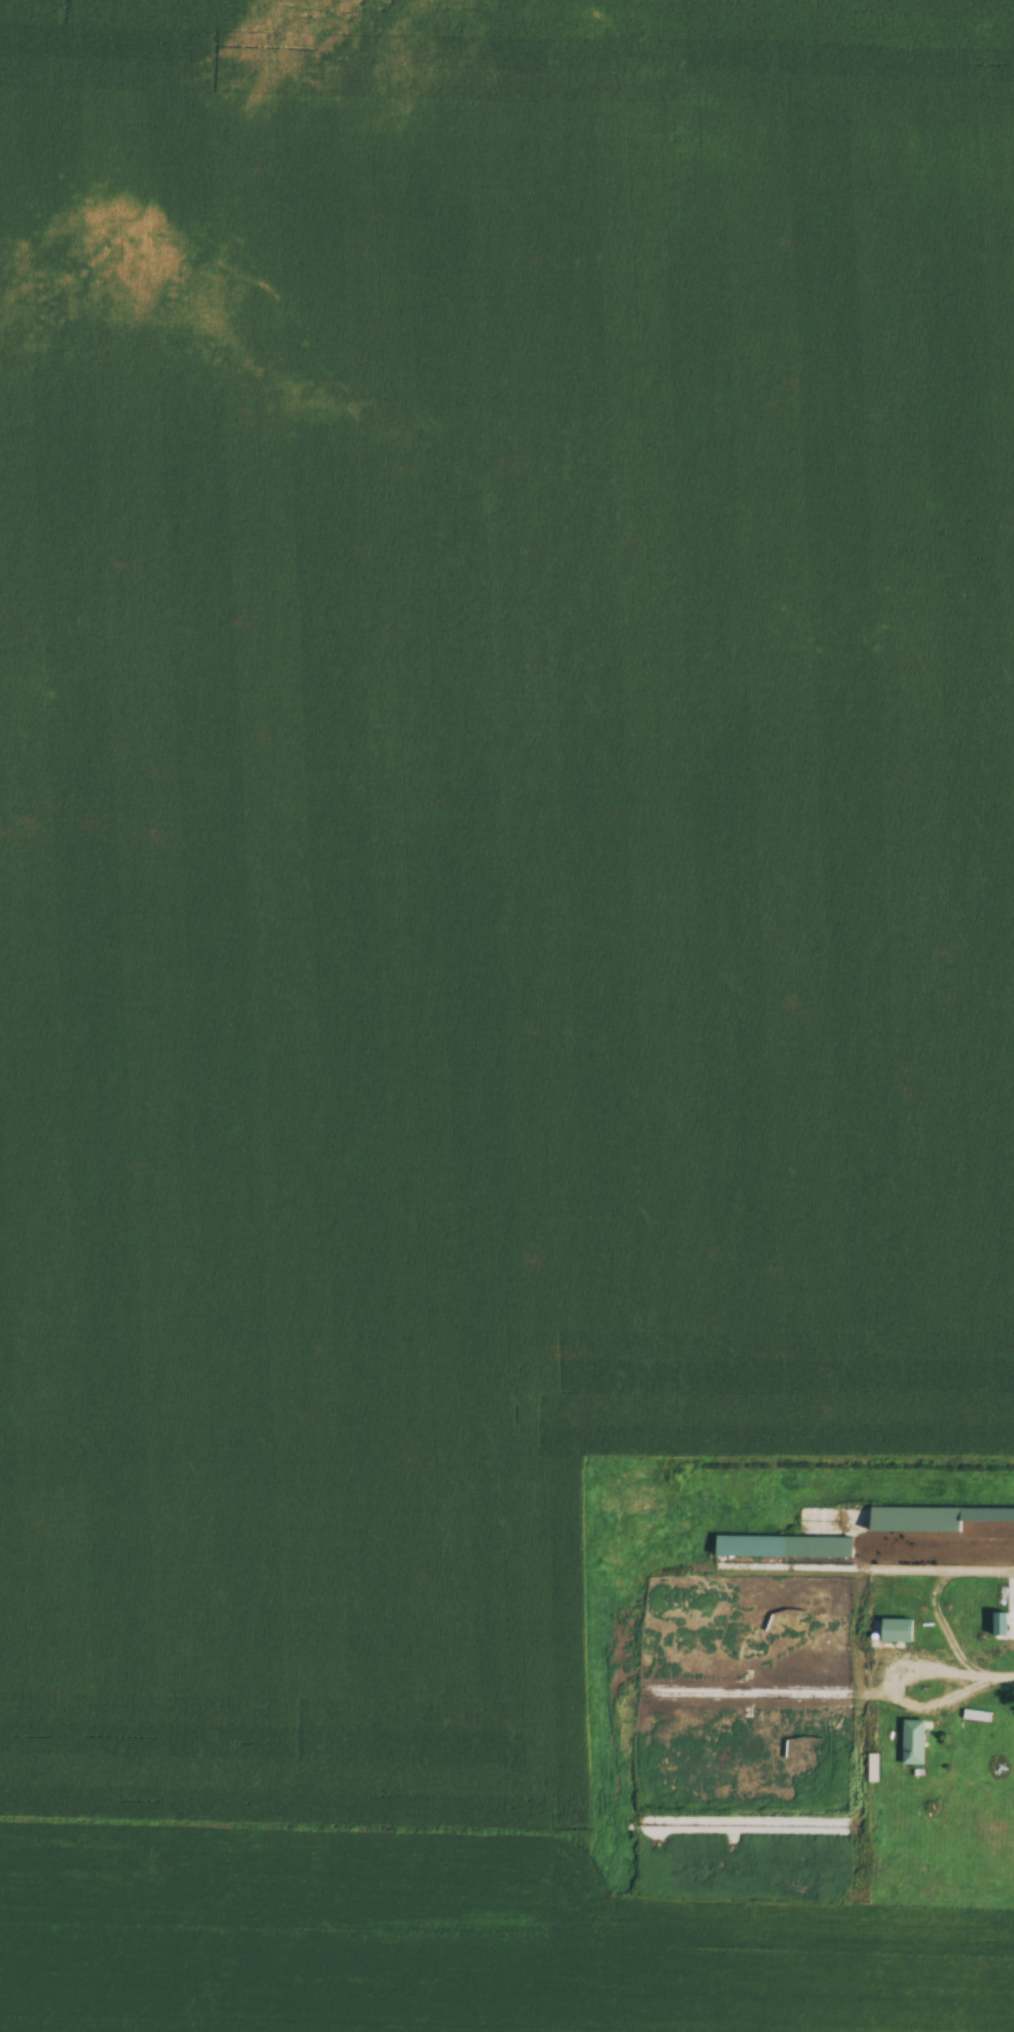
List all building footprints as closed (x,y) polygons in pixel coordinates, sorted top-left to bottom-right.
[(944,1510),(870,1509),(870,1532),(960,1533),(960,1523),(1013,1523),(1013,1520),(944,1519),(944,1510)] [(852,1538),(715,1538),(715,1558),(852,1558),(852,1538)] [(882,1643),(912,1643),(912,1620),(882,1620),(882,1643)] [(925,1721),(903,1721),(903,1766),(925,1766),(925,1721)]
